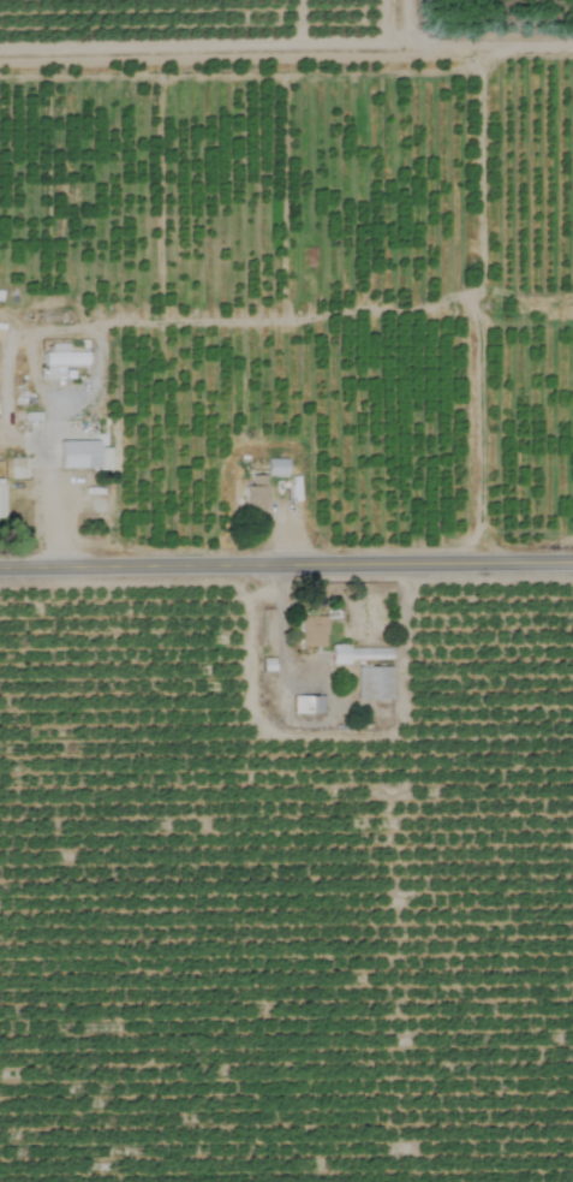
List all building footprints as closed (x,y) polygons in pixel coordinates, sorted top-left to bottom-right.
[(85,353),(41,353),(41,366),(85,366),(85,353)] [(54,468),(95,468),(95,441),(54,441),(54,468)] [(262,475),(281,475),(281,459),(262,459),(262,475)] [(241,485),(241,511),(260,511),(260,474),(247,474),(247,485),(241,485)] [(294,646),(320,646),(320,616),(294,616),(294,646)] [(327,646),(327,664),(347,664),(347,660),(388,660),(388,646),(327,646)] [(354,700),(389,700),(389,667),(354,667),(354,700)] [(290,696),(290,714),(320,714),(320,696),(290,696)]
